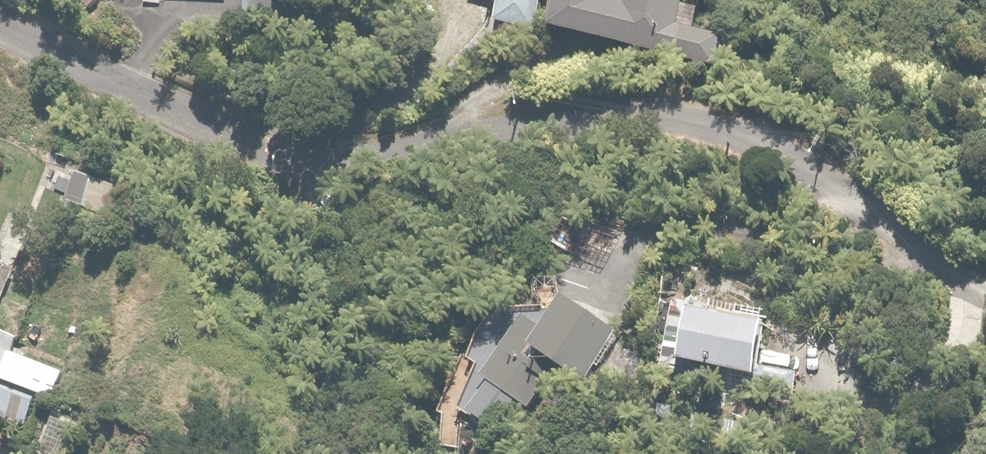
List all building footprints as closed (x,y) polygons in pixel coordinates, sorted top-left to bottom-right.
[(486,6),(497,9),(493,23),(531,32),(539,0),(488,0),(486,6)] [(551,32),(717,67),(724,36),(683,28),(689,0),(628,0),(627,4),(611,1),(611,0),(558,0),(551,32)] [(123,184),(77,171),(68,203),(113,217),(123,184)] [(15,269),(0,263),(0,306),(15,269)] [(542,327),(524,314),(479,376),(488,382),(467,412),(495,433),(517,402),(525,408),(558,362),(587,382),(618,338),(563,298),(542,327)] [(756,376),(764,325),(673,309),(661,381),(762,398),(766,378),(756,376)] [(19,426),(33,393),(51,401),(64,372),(14,350),(18,341),(0,333),(0,417),(19,426)]
